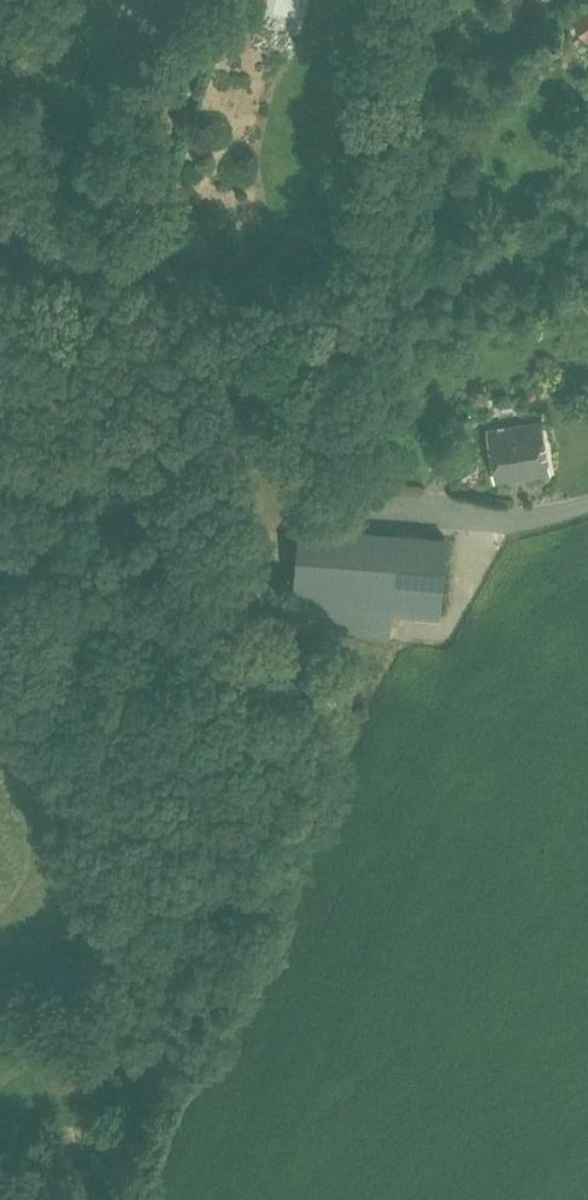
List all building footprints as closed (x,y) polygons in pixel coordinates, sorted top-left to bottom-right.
[(516,16),(535,4),(541,0),(505,0),(516,16)] [(587,39),(587,5),(573,16),(587,39)] [(488,429),(496,482),(550,474),(542,421),(488,429)] [(294,631),(390,639),(392,613),(442,617),(448,535),(300,523),(294,631)]
